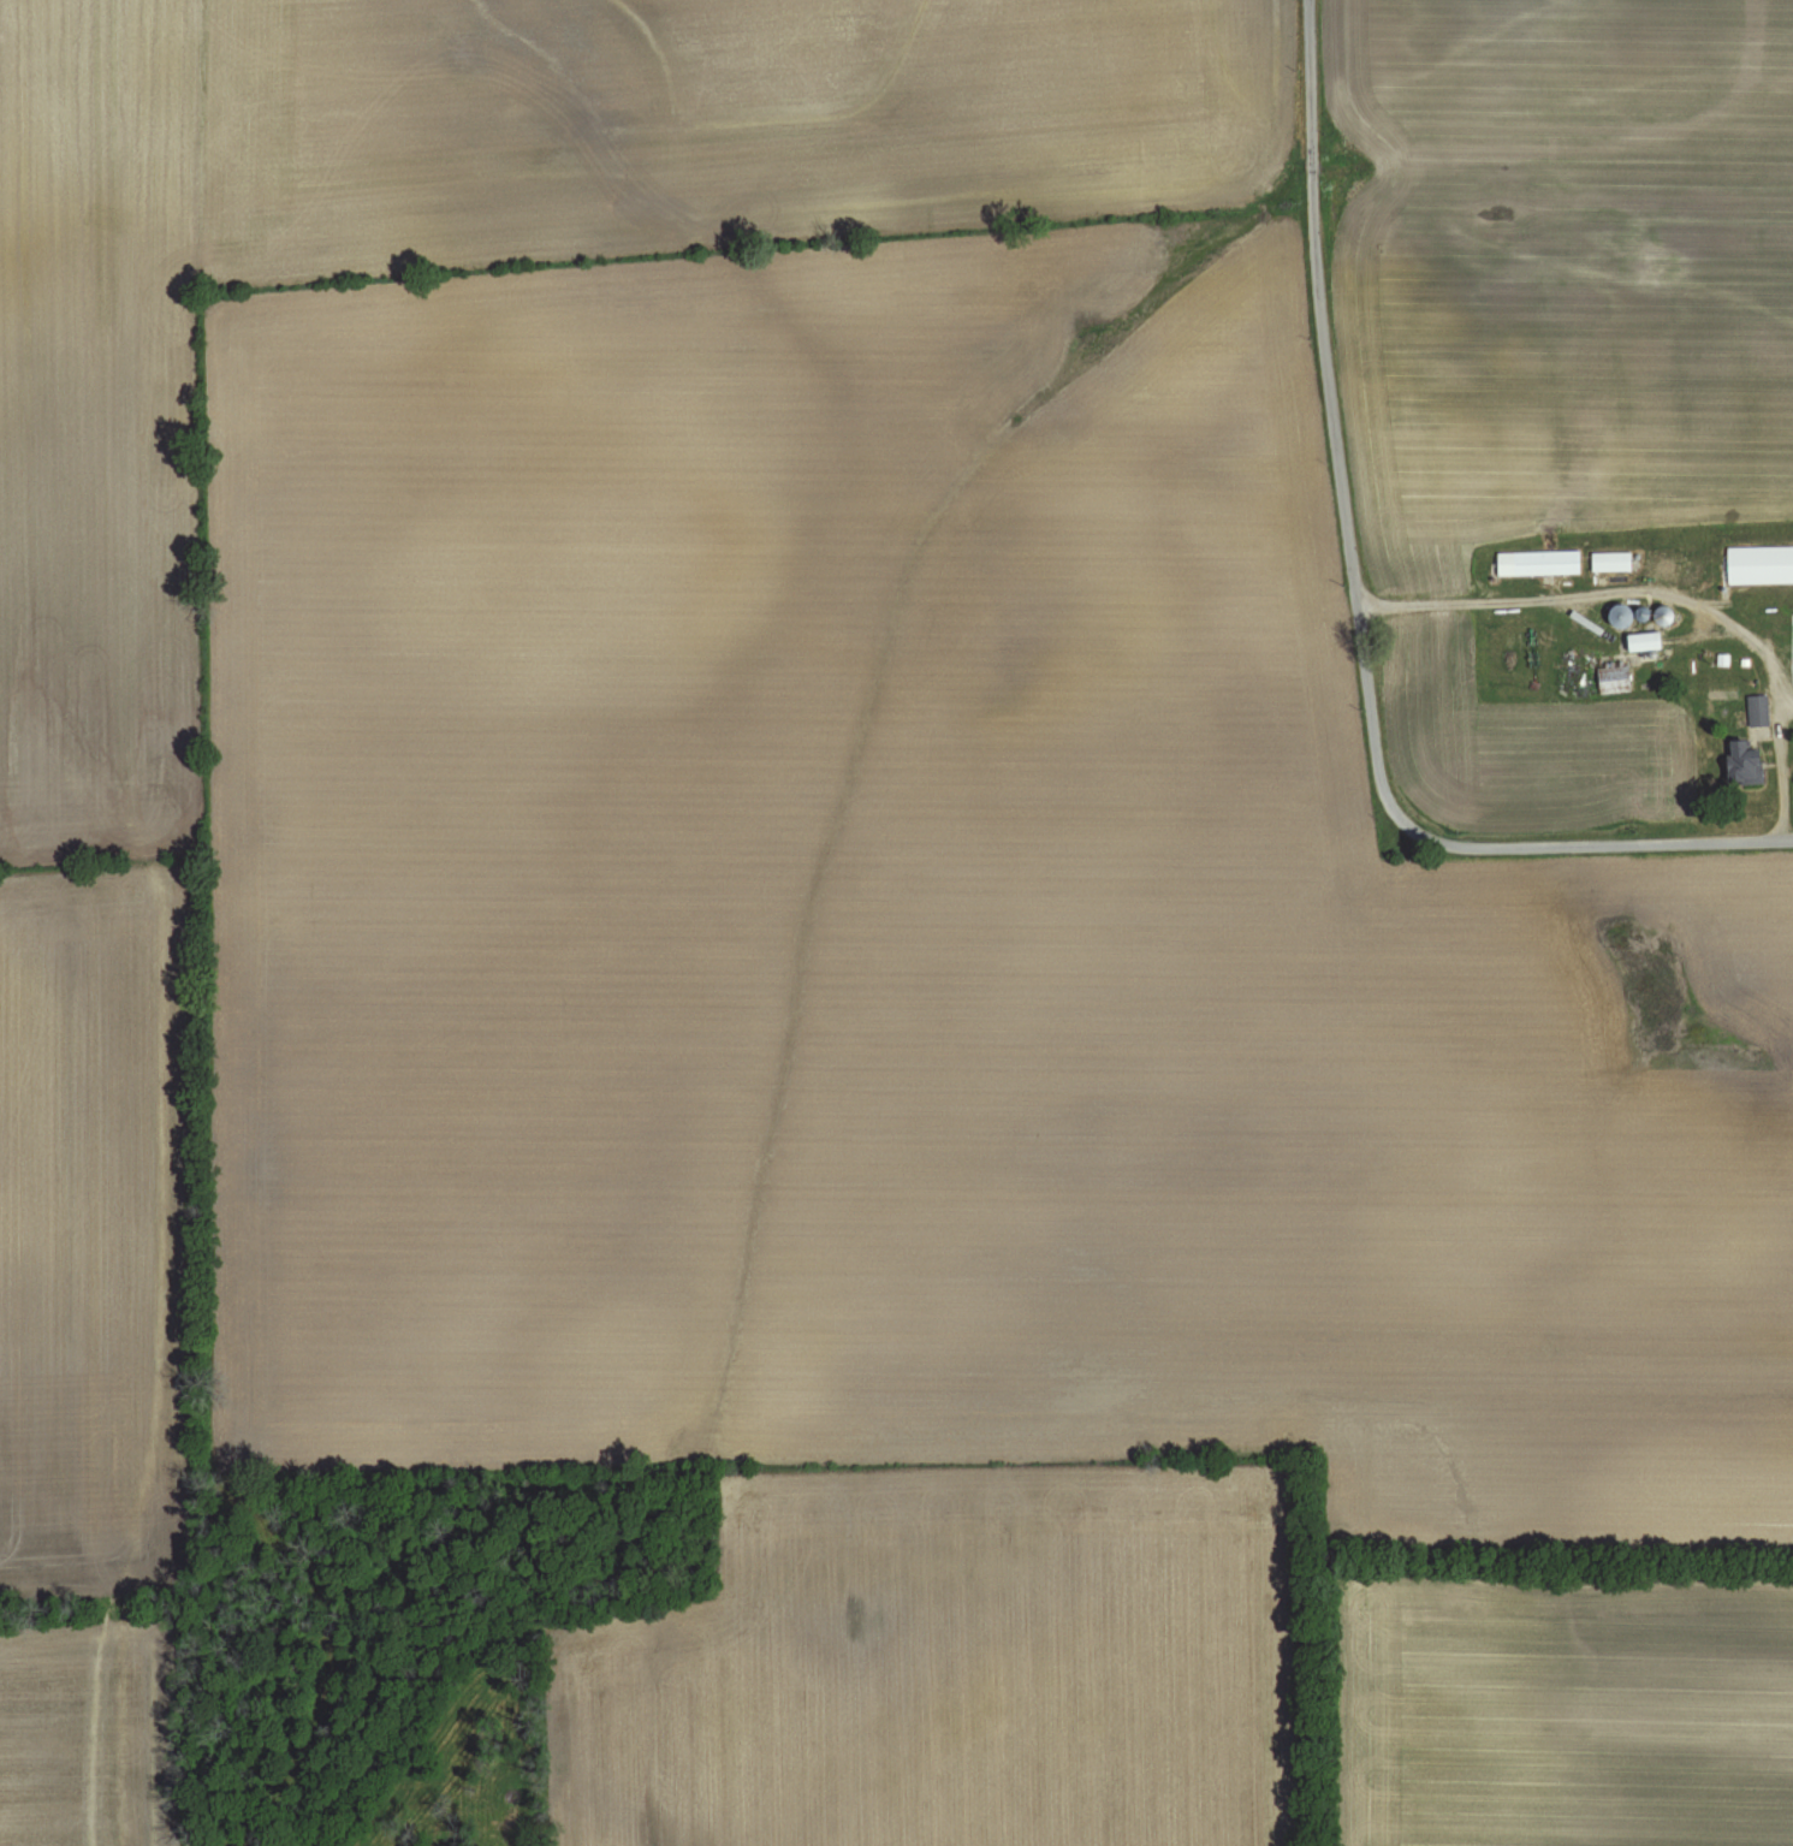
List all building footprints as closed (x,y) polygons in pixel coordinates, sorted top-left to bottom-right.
[(1726,548),(1727,585),(1792,584),(1792,546),(1726,548)] [(1581,551),(1496,553),(1496,577),(1582,576),(1581,551)] [(1632,571),(1632,553),(1592,553),(1592,572),(1632,571)] [(1626,648),(1652,649),(1653,635),(1627,634),(1626,648)] [(1598,668),(1598,694),(1629,693),(1628,667),(1598,668)] [(1769,726),(1768,695),(1747,696),(1748,727),(1769,726)] [(1729,784),(1763,783),(1762,764),(1755,764),(1754,751),(1744,752),(1743,740),(1728,740),(1729,784)]
